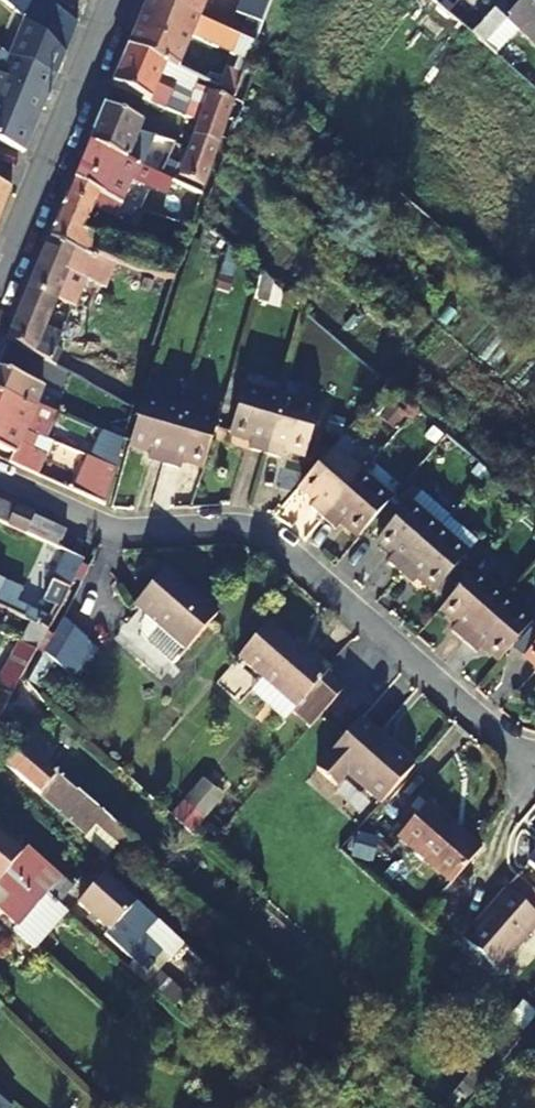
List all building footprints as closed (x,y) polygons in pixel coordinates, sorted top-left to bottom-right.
[(54,0),(10,0),(67,50),(78,22),(54,0)] [(254,43),(239,36),(199,18),(157,0),(146,0),(126,48),(162,64),(164,62),(179,69),(192,36),(248,60),(254,43)] [(199,18),(207,0),(157,0),(199,18)] [(239,36),(254,43),(270,0),(254,0),(239,36)] [(519,29),(534,43),(534,0),(521,0),(509,13),(499,4),(471,34),(484,45),(509,19),(519,29)] [(484,45),(494,55),(519,29),(509,19),(484,45)] [(183,112),(194,88),(198,78),(179,69),(164,62),(162,64),(126,48),(111,85),(181,116),(183,112)] [(56,72),(10,54),(2,73),(0,72),(0,138),(25,149),(56,72)] [(228,77),(223,74),(218,88),(235,96),(243,74),(232,68),(228,77)] [(194,88),(183,112),(190,114),(200,90),(194,88)] [(233,102),(209,93),(193,136),(218,144),(233,102)] [(139,167),(153,136),(137,132),(140,123),(102,107),(87,144),(139,167)] [(202,188),(218,144),(193,136),(178,177),(202,188)] [(174,143),(170,151),(177,154),(181,145),(174,143)] [(159,175),(139,167),(87,144),(73,180),(98,193),(121,204),(132,179),(195,208),(200,193),(168,179),(159,175)] [(168,179),(177,160),(168,156),(159,175),(168,179)] [(12,185),(0,180),(0,213),(12,185)] [(189,228),(182,225),(172,257),(104,235),(102,237),(83,229),(98,193),(73,180),(48,238),(71,249),(115,264),(173,281),(189,228)] [(7,340),(50,363),(61,337),(43,329),(55,300),(75,308),(85,281),(105,289),(115,264),(71,249),(48,238),(7,340)] [(33,409),(35,403),(42,386),(0,369),(0,396),(33,409)] [(265,455),(281,401),(245,390),(231,436),(252,442),(249,450),(265,455)] [(33,409),(0,396),(0,422),(47,440),(57,412),(35,403),(33,409)] [(164,466),(180,410),(142,399),(128,446),(151,453),(148,462),(164,466)] [(305,457),(318,411),(281,401),(265,455),(282,460),(284,451),(305,457)] [(203,467),(217,421),(180,410),(164,466),(180,470),(183,461),(203,467)] [(38,478),(53,443),(47,440),(0,422),(0,449),(14,455),(10,465),(38,478)] [(323,520),(361,476),(333,450),(300,487),(317,501),(310,509),(323,520)] [(115,469),(84,456),(72,492),(103,506),(115,469)] [(358,538),(391,501),(361,476),(323,520),(334,530),(341,523),(358,538)] [(8,526),(16,509),(0,502),(0,522),(8,526)] [(400,574),(438,531),(409,505),(378,541),(394,554),(387,562),(400,574)] [(8,526),(26,535),(34,517),(16,509),(8,526)] [(26,535),(59,550),(68,532),(34,517),(26,535)] [(436,592),(467,556),(438,531),(400,574),(413,584),(419,576),(436,592)] [(84,561),(67,554),(54,583),(71,591),(84,561)] [(189,593),(165,572),(134,606),(145,615),(141,624),(141,634),(146,643),(173,666),(216,616),(199,601),(197,602),(188,595),(189,593)] [(464,643),(502,599),(474,574),(442,610),(458,624),(452,632),(464,643)] [(54,622),(21,607),(27,594),(5,584),(0,593),(0,611),(15,618),(48,633),(54,622)] [(500,661),(532,625),(502,599),(464,643),(477,653),(483,646),(500,661)] [(42,643),(48,633),(15,618),(10,628),(42,643)] [(54,665),(71,680),(90,657),(94,653),(61,623),(44,656),(54,665)] [(307,658),(268,625),(239,658),(263,679),(252,691),(286,721),(293,713),(310,727),(342,690),(326,676),(329,671),(310,655),(307,658)] [(37,654),(18,644),(0,677),(0,694),(11,700),(37,654)] [(524,658),(534,668),(534,647),(524,658)] [(44,656),(27,685),(39,691),(54,665),(44,656)] [(113,716),(132,695),(90,657),(71,680),(113,716)] [(24,716),(34,698),(25,690),(15,709),(24,716)] [(11,700),(0,694),(0,720),(11,700)] [(414,767),(360,720),(316,772),(336,789),(347,776),(381,806),(414,767)] [(95,829),(123,853),(132,842),(77,793),(75,795),(20,747),(3,767),(87,838),(95,829)] [(170,814),(191,833),(225,796),(204,777),(170,814)] [(427,804),(397,838),(452,885),(481,851),(427,804)] [(16,930),(23,922),(45,898),(47,897),(62,879),(36,857),(6,832),(0,827),(0,915),(16,930)] [(374,870),(346,846),(339,854),(367,878),(374,870)] [(160,953),(122,919),(136,904),(105,876),(77,908),(107,935),(104,938),(143,973),(160,953)] [(58,907),(72,890),(62,879),(47,897),(58,907)] [(486,923),(468,945),(499,971),(534,930),(534,914),(507,889),(482,918),(486,923)] [(45,898),(23,922),(44,941),(66,915),(58,907),(47,897),(45,898)] [(456,1107),(480,1078),(471,1071),(447,1101),(456,1107)]
